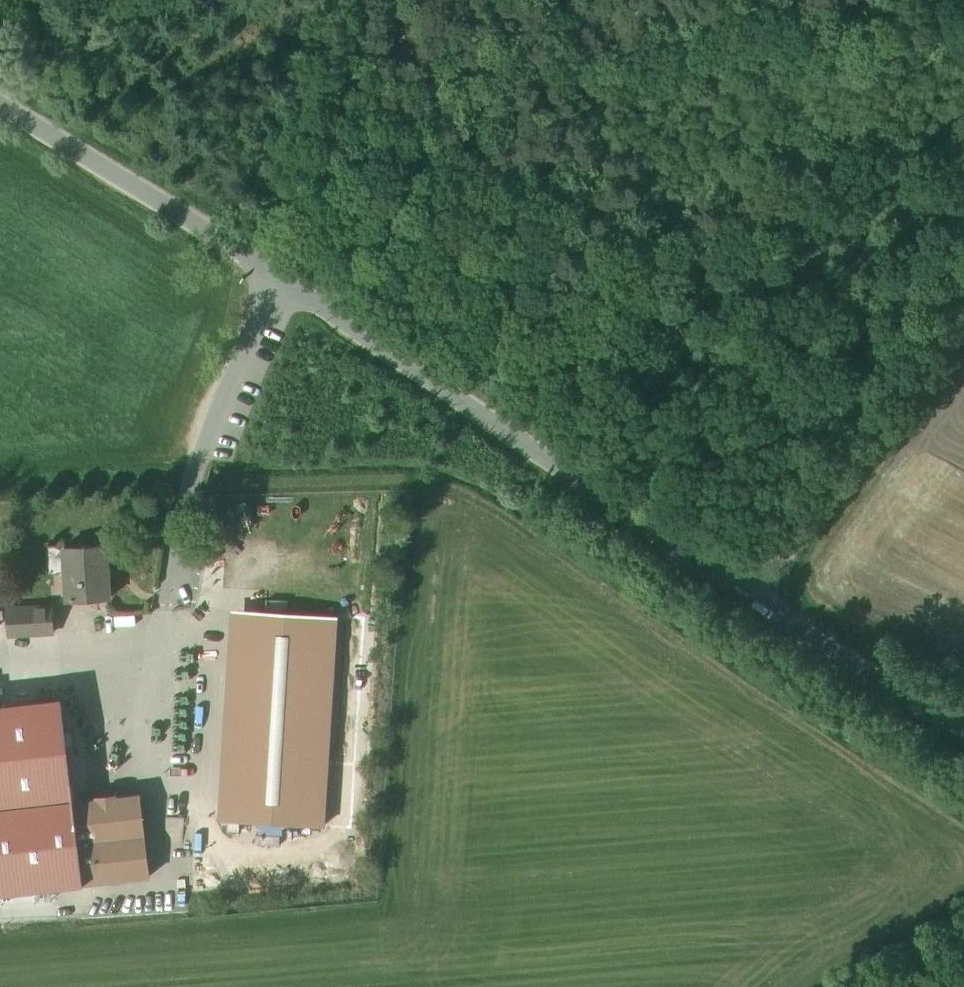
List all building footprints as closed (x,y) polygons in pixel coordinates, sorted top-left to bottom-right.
[(107,541),(62,544),(66,603),(112,599),(107,541)] [(49,635),(47,604),(0,607),(0,637),(49,635)] [(332,618),(225,611),(211,820),(319,827),(332,618)] [(75,790),(62,677),(13,682),(14,691),(24,781),(35,880),(82,873),(81,851),(149,843),(142,782),(75,790)] [(0,693),(0,784),(24,781),(14,691),(0,693)]
